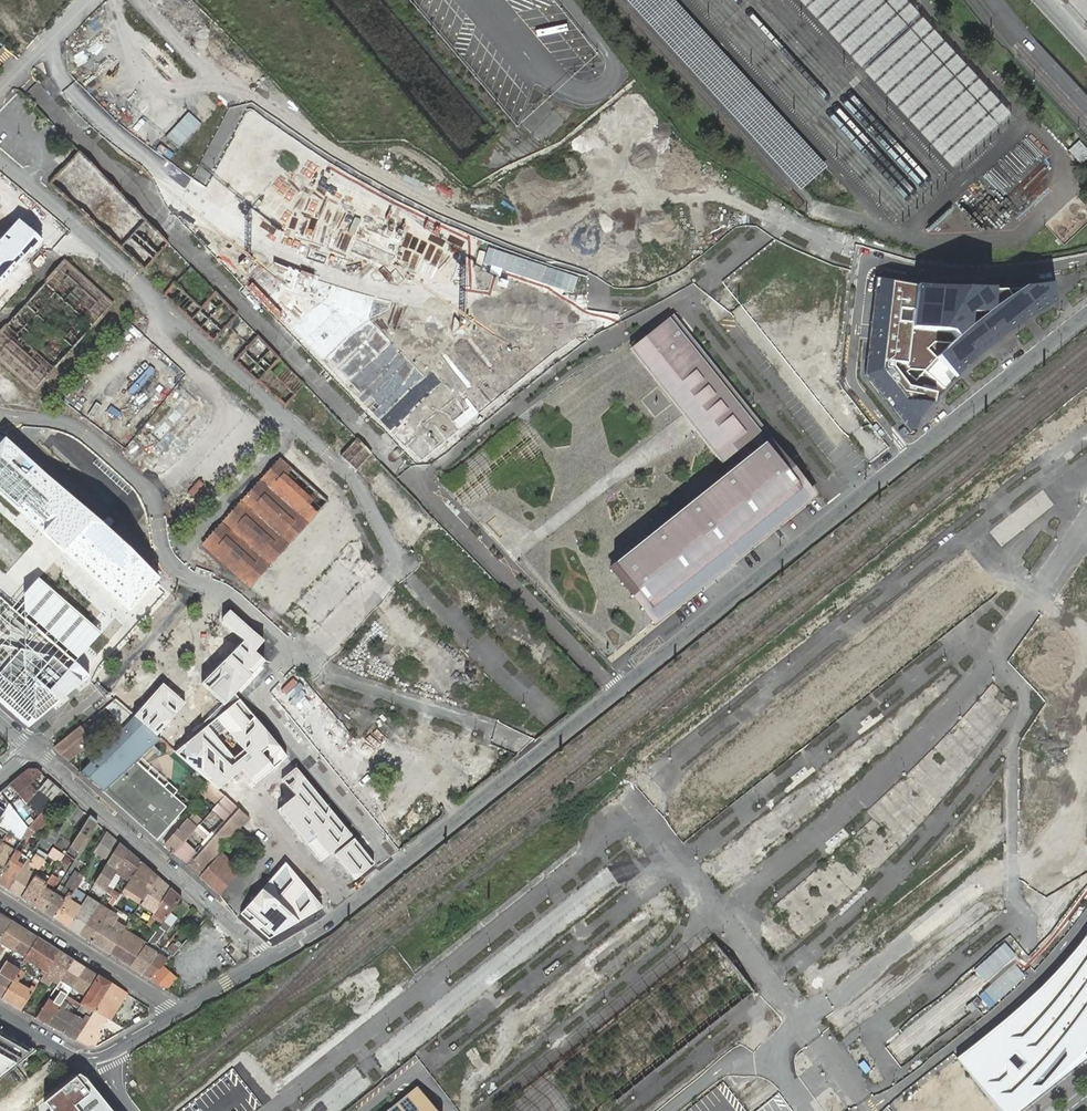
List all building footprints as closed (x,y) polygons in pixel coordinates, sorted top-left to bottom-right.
[(951,165),(956,160),(964,153),(970,147),(979,140),(985,134),(993,127),(1003,117),(1010,111),(908,0),(801,0),(951,165)] [(62,169),(78,151),(69,141),(53,159),(62,169)] [(167,244),(78,151),(62,169),(60,171),(49,183),(144,270),(167,244)] [(34,391),(112,305),(64,261),(0,332),(0,359),(34,391)] [(899,283),(893,281),(885,368),(907,398),(937,401),(950,386),(969,365),(991,346),(1013,329),(1029,318),(1011,289),(1000,290),(980,290),(954,289),(928,287),(899,283)] [(236,315),(215,292),(200,308),(174,285),(173,284),(163,295),(190,320),(189,321),(213,342),(236,315)] [(765,427),(674,313),(636,343),(640,349),(696,418),(703,427),(698,431),(721,461),(741,446),(765,427)] [(279,359),(257,336),(234,361),(257,382),(258,382),(285,406),(294,395),(269,371),(279,359)] [(654,417),(670,404),(657,388),(641,401),(654,417)] [(3,439),(0,442),(0,495),(40,531),(39,532),(62,552),(63,552),(129,611),(158,579),(92,519),(93,519),(70,498),(69,499),(3,439)] [(371,454),(356,439),(340,456),(356,471),(371,454)] [(731,473),(612,568),(654,621),(812,495),(770,443),(751,458),(731,473)] [(751,458),(741,446),(721,461),(731,473),(751,458)] [(250,587),(326,502),(277,458),(201,544),(250,587)] [(31,726),(88,677),(70,660),(98,631),(39,579),(12,608),(0,598),(0,699),(31,726)] [(263,641),(229,610),(218,621),(241,641),(203,683),(226,704),(233,696),(264,662),(253,652),(263,641)] [(160,731),(184,703),(163,684),(143,706),(133,716),(160,740),(163,742),(167,737),(160,731)] [(125,724),(133,716),(114,698),(106,707),(125,724)] [(206,726),(174,752),(208,781),(211,784),(218,790),(227,781),(248,764),(260,779),(272,769),(259,753),(265,748),(273,756),(280,750),(274,743),(239,700),(216,718),(243,751),(234,759),(206,726)] [(133,716),(80,773),(103,793),(136,763),(160,740),(133,716)] [(81,727),(55,748),(68,759),(94,739),(81,727)] [(136,763),(103,793),(156,840),(185,808),(172,796),(176,792),(167,784),(163,788),(136,763)] [(37,770),(28,769),(9,785),(26,804),(40,787),(33,781),(42,774),(37,770)] [(350,837),(293,769),(281,779),(294,796),(277,810),(320,861),(350,837)] [(40,787),(26,804),(39,815),(60,790),(47,779),(40,787)] [(211,784),(208,781),(198,792),(202,794),(211,784)] [(218,790),(211,784),(202,794),(204,796),(207,793),(217,803),(219,801),(224,795),(218,790)] [(36,833),(67,797),(60,790),(39,815),(28,828),(24,836),(28,838),(29,839),(33,831),(36,833)] [(239,827),(248,817),(224,795),(219,801),(217,803),(212,809),(224,820),(185,865),(198,877),(220,852),(236,833),(240,828),(239,827)] [(0,816),(0,828),(21,840),(28,828),(9,803),(2,813),(0,816)] [(212,809),(173,854),(183,863),(185,865),(224,820),(212,809)] [(186,820),(181,826),(190,834),(201,821),(193,814),(187,820),(186,820)] [(99,823),(90,817),(70,847),(80,853),(99,823)] [(50,845),(60,832),(51,826),(43,839),(50,845)] [(164,845),(173,853),(188,836),(179,828),(164,845)] [(258,844),(240,828),(236,833),(253,849),(258,844)] [(111,856),(119,843),(111,836),(106,831),(96,847),(102,851),(111,856)] [(375,864),(354,838),(334,855),(354,881),(375,864)] [(0,845),(0,874),(14,851),(7,847),(1,843),(0,845)] [(128,851),(119,843),(111,856),(94,883),(103,890),(128,851)] [(63,857),(64,855),(52,848),(47,855),(59,863),(63,857)] [(0,874),(0,885),(8,890),(23,866),(16,862),(21,854),(20,853),(15,850),(14,851),(0,874)] [(128,881),(141,862),(128,851),(103,890),(104,891),(116,900),(119,895),(107,887),(112,879),(115,873),(122,877),(128,881)] [(220,852),(198,877),(219,895),(240,871),(236,866),(230,873),(220,863),(225,857),(220,852)] [(16,862),(23,866),(24,864),(27,859),(28,858),(21,854),(16,862)] [(23,866),(8,890),(21,898),(36,874),(37,872),(44,861),(34,855),(28,866),(24,864),(23,866)] [(68,860),(63,857),(59,863),(48,880),(46,884),(44,887),(32,905),(42,911),(54,893),(50,891),(65,866),(68,860)] [(236,866),(225,857),(220,863),(230,873),(236,866)] [(36,874),(21,898),(32,905),(44,887),(46,884),(37,879),(39,876),(40,875),(42,876),(46,869),(44,868),(47,863),(44,861),(37,872),(36,874)] [(143,899),(157,876),(153,873),(151,872),(148,869),(141,862),(128,881),(124,887),(122,891),(130,896),(132,892),(143,899)] [(284,863),(240,913),(269,939),(321,908),(284,863)] [(77,877),(79,874),(74,871),(63,888),(61,891),(57,888),(54,893),(42,911),(52,918),(64,899),(68,893),(77,877)] [(118,883),(122,877),(115,873),(112,879),(118,883)] [(37,879),(46,884),(48,880),(42,876),(40,875),(39,876),(37,879)] [(155,910),(169,888),(157,876),(143,899),(141,902),(144,903),(155,910)] [(81,880),(77,877),(68,893),(64,899),(52,918),(67,927),(80,906),(83,901),(85,898),(88,893),(77,886),(81,880)] [(122,891),(124,887),(118,883),(112,879),(107,887),(119,895),(122,891)] [(104,891),(94,883),(91,888),(101,896),(104,891)] [(170,913),(181,898),(169,888),(155,910),(153,914),(149,920),(146,925),(149,927),(152,922),(156,916),(164,921),(170,913)] [(116,900),(104,891),(101,896),(113,905),(116,900)] [(140,903),(141,902),(143,899),(132,892),(130,896),(128,898),(139,905),(140,903)] [(83,901),(80,906),(88,911),(89,908),(91,906),(83,901)] [(80,906),(67,927),(79,934),(93,910),(89,908),(88,911),(80,906)] [(93,910),(79,934),(90,942),(109,912),(100,906),(97,912),(93,910)] [(146,925),(149,920),(138,913),(136,911),(133,915),(146,925)] [(109,912),(90,942),(109,953),(121,935),(110,928),(114,922),(117,917),(109,912)] [(177,918),(170,913),(164,921),(159,927),(165,931),(165,932),(177,918)] [(0,914),(0,938),(11,921),(0,914)] [(159,927),(164,921),(156,916),(152,922),(159,927)] [(11,921),(0,938),(0,952),(4,946),(12,951),(13,950),(25,930),(11,921)] [(118,924),(114,922),(110,928),(121,935),(124,930),(125,929),(120,926),(118,924)] [(155,932),(159,927),(152,922),(149,927),(155,932)] [(142,975),(158,954),(148,947),(150,944),(156,944),(165,931),(159,927),(155,932),(148,942),(146,944),(145,946),(130,967),(142,975)] [(37,937),(25,930),(13,950),(19,954),(22,955),(20,958),(23,960),(24,958),(25,957),(37,937)] [(121,935),(109,953),(130,967),(145,946),(146,944),(142,942),(140,945),(124,936),(127,932),(124,930),(121,935)] [(142,942),(127,932),(124,936),(140,945),(142,942)] [(956,1059),(998,1110),(1013,1110),(1086,1053),(1086,934),(1083,940),(1053,975),(1027,999),(999,1023),(969,1048),(956,1059)] [(45,972),(58,951),(37,937),(25,957),(24,958),(23,960),(22,962),(26,964),(28,961),(33,964),(36,966),(41,969),(39,973),(43,975),(45,972)] [(167,960),(169,958),(178,948),(173,943),(170,946),(167,953),(164,957),(158,954),(142,975),(150,979),(162,966),(167,960)] [(158,954),(161,949),(150,944),(148,947),(158,954)] [(60,980),(73,960),(58,951),(45,972),(43,975),(40,979),(48,985),(54,976),(56,978),(54,981),(57,984),(58,982),(60,980)] [(6,960),(15,966),(18,961),(9,955),(6,960)] [(1,999),(14,979),(16,976),(19,971),(20,969),(18,967),(15,966),(6,960),(3,965),(0,970),(0,998),(1,999)] [(72,987),(84,967),(73,960),(60,980),(69,985),(67,988),(70,990),(72,987)] [(150,979),(166,989),(176,978),(170,973),(162,966),(150,979)] [(75,1001),(80,1004),(98,976),(84,967),(72,987),(70,990),(69,991),(72,993),(74,989),(80,992),(77,996),(75,1001)] [(1,999),(21,1010),(33,991),(36,986),(37,985),(39,981),(36,978),(32,983),(29,989),(17,981),(19,978),(23,973),(19,971),(16,976),(14,979),(1,999)] [(94,1009),(110,984),(98,976),(80,1004),(92,1012),(94,1009)] [(58,982),(67,988),(69,985),(60,980),(58,982)] [(124,1000),(128,995),(126,993),(110,984),(94,1009),(105,1017),(113,1003),(118,1006),(122,999),(124,1000)] [(66,995),(74,1000),(75,1001),(77,996),(72,993),(69,991),(66,995)] [(47,1025),(62,1033),(74,1015),(68,1011),(71,1006),(74,1000),(66,995),(63,1001),(62,1002),(47,1025)] [(56,1003),(58,1000),(50,995),(48,998),(56,1003)] [(35,1018),(47,1025),(62,1002),(58,1000),(56,1003),(48,998),(46,1002),(35,1018)] [(86,1046),(93,1046),(100,1035),(96,1032),(105,1017),(94,1009),(92,1012),(89,1018),(75,1040),(86,1046)] [(62,1033),(75,1040),(89,1018),(85,1015),(82,1020),(80,1019),(74,1015),(62,1033)] [(0,1031),(0,1076),(33,1050),(0,1031)] [(74,1074),(37,1104),(43,1110),(104,1110),(74,1074)] [(416,1085),(383,1110),(436,1110),(416,1085)]
